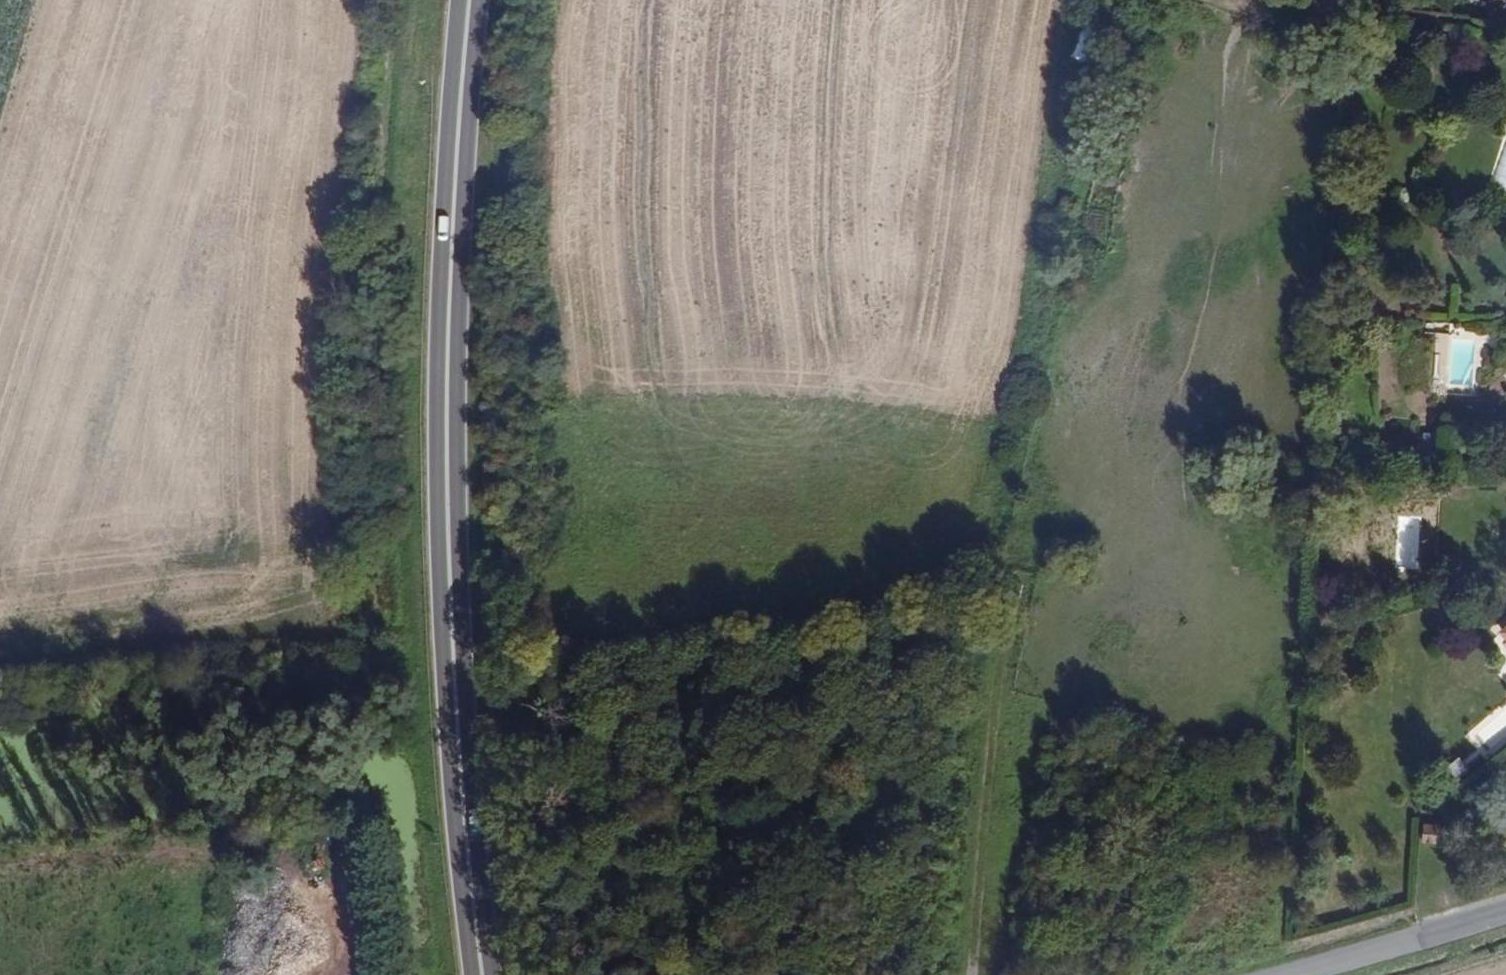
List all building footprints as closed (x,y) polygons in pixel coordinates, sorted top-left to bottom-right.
[(1448,329),(1446,388),(1479,389),(1481,331),(1448,329)] [(1495,632),(1505,645),(1505,623),(1495,632)] [(1425,842),(1426,825),(1407,824),(1407,841),(1425,842)]
